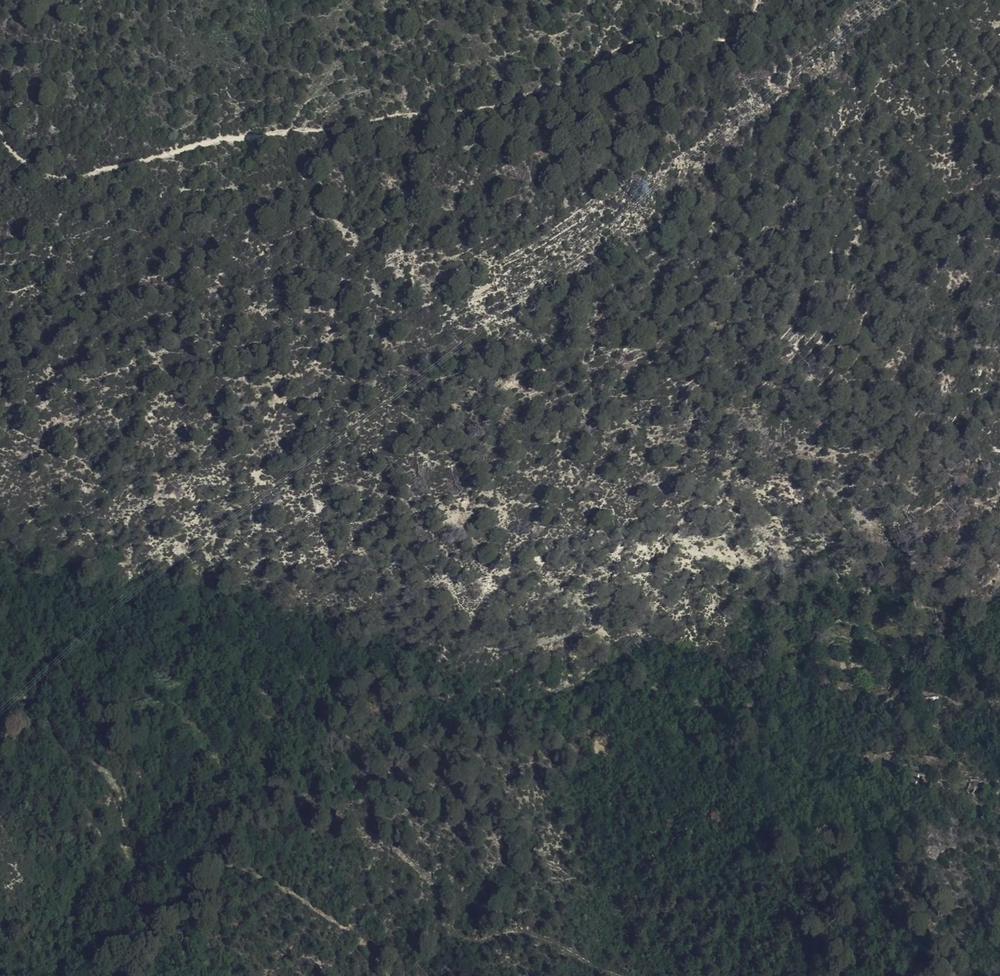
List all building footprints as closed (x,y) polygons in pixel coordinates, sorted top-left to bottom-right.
[(777,248),(785,253),(790,244),(782,239),(777,248)] [(191,738),(197,746),(206,739),(199,732),(191,738)] [(204,755),(213,748),(211,746),(206,739),(197,746),(204,755)] [(908,769),(904,779),(918,783),(920,772),(908,769)] [(964,789),(981,795),(983,786),(967,780),(964,789)]
